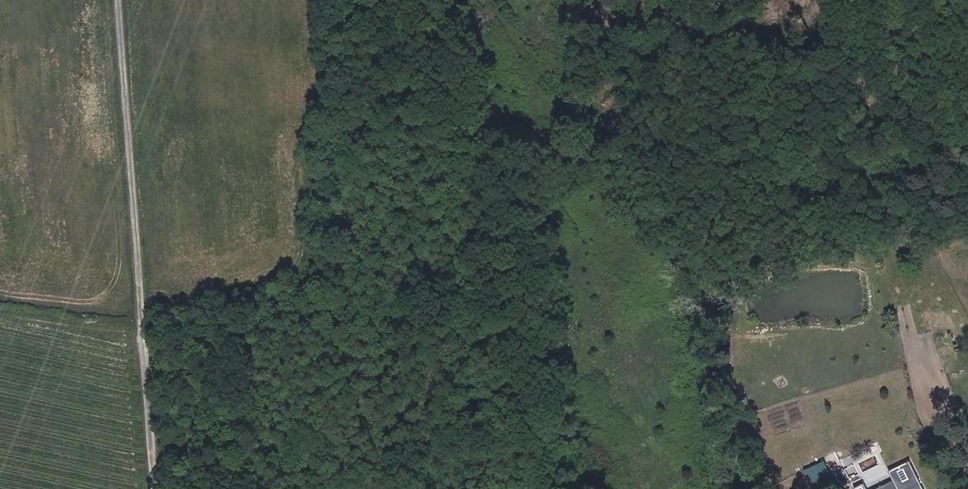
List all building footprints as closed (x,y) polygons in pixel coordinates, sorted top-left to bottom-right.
[(805,468),(814,488),(835,480),(826,459),(805,468)] [(899,488),(921,488),(909,463),(897,469),(890,472),(895,481),(899,488)] [(855,488),(865,483),(856,464),(846,469),(855,488)] [(895,481),(878,488),(899,488),(895,481)]
